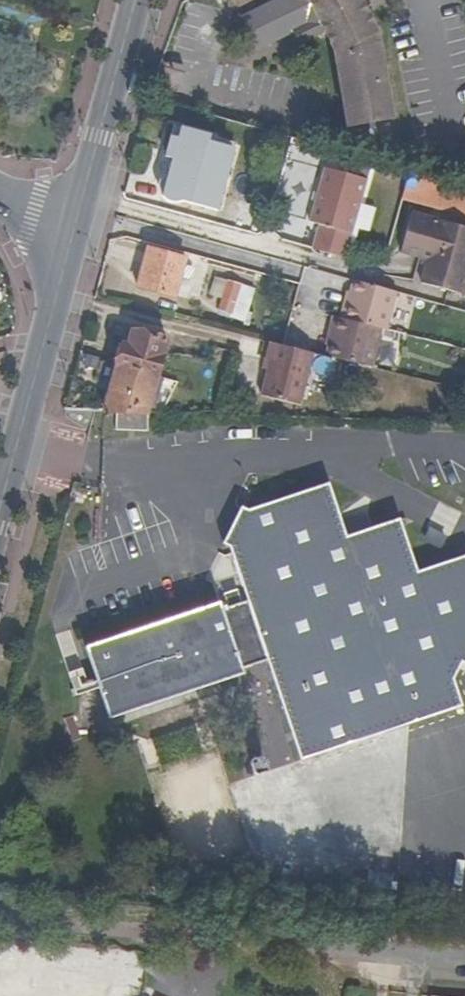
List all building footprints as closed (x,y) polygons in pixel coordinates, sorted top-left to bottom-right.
[(246,18),(260,46),(295,28),(302,42),(327,29),(336,47),(349,125),(393,117),(379,40),(364,12),(383,2),(382,0),(281,0),(246,18)] [(230,154),(204,147),(208,135),(171,126),(168,137),(176,139),(161,195),(215,209),(230,154)] [(313,250),(344,259),(366,179),(324,168),(310,221),(320,224),(313,250)] [(430,176),(409,171),(404,189),(425,195),(430,176)] [(411,213),(400,252),(426,260),(420,282),(461,294),(464,279),(464,228),(411,213)] [(173,295),(183,256),(146,247),(136,286),(173,295)] [(345,300),(341,313),(340,317),(339,322),(333,321),(328,339),(331,339),(327,356),(372,367),(382,329),(388,330),(397,293),(353,281),(348,301),(345,300)] [(244,322),(254,289),(227,282),(218,309),(231,313),(230,317),(244,322)] [(115,411),(147,412),(167,337),(133,328),(128,343),(123,342),(105,411),(115,411)] [(263,396),(301,405),(314,353),(284,345),(271,342),(267,359),(272,360),(263,396)] [(114,430),(148,431),(148,412),(147,412),(115,411),(114,430)] [(347,538),(329,484),(248,511),(242,508),(222,543),(229,547),(246,602),(237,604),(234,595),(226,598),(229,608),(226,609),(223,609),(220,608),(217,601),(83,647),(94,680),(97,687),(107,717),(241,671),(237,658),(263,649),(301,759),(408,724),(462,706),(452,678),(462,661),(464,663),(464,557),(417,572),(400,521),(347,538)] [(63,673),(70,697),(87,692),(80,668),(63,673)] [(267,770),(261,755),(249,759),(254,775),(267,770)] [(350,895),(350,887),(340,886),(340,895),(350,895)]
